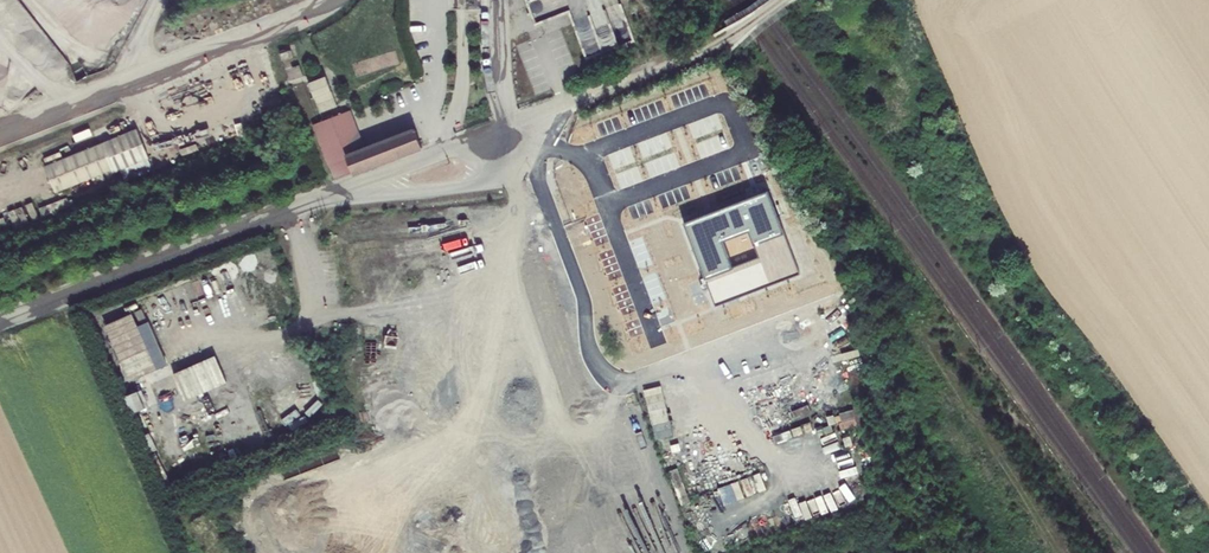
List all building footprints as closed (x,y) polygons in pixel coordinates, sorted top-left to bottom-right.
[(307,84),(321,118),(339,111),(325,77),(307,84)] [(350,113),(314,127),(335,181),(421,147),(413,128),(364,148),(350,113)] [(45,168),(56,195),(148,158),(137,130),(45,168)] [(67,199),(39,209),(42,216),(69,206),(67,199)] [(16,230),(29,223),(22,209),(9,215),(16,230)] [(594,261),(609,315),(626,310),(610,256),(594,261)] [(120,315),(91,327),(116,383),(143,370),(120,315)] [(842,429),(864,423),(860,406),(837,412),(842,429)] [(745,519),(749,537),(778,531),(773,513),(745,519)] [(722,538),(722,528),(704,528),(704,538),(722,538)]
